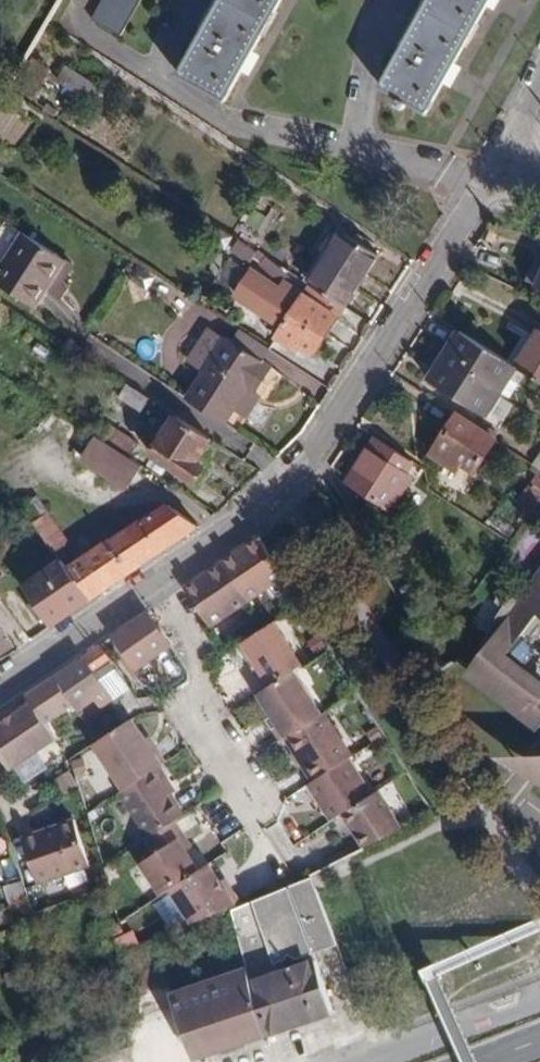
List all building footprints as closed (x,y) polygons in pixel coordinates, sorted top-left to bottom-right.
[(91,18),(121,35),(140,0),(101,0),(91,18)] [(198,25),(203,29),(178,74),(225,101),(282,0),(212,0),(198,25)] [(379,86),(428,113),(491,0),(427,0),(379,86)] [(101,87),(66,64),(56,80),(91,103),(101,87)] [(24,232),(0,269),(0,283),(35,306),(66,259),(24,232)] [(374,259),(339,236),(310,283),(344,305),(374,259)] [(539,278),(539,255),(537,254),(527,278),(538,283),(539,278)] [(283,325),(280,330),(302,345),(315,353),(339,316),(304,293),(303,294),(282,281),(278,288),(250,271),(235,294),(283,325)] [(150,298),(143,274),(125,279),(132,303),(150,298)] [(208,326),(186,359),(204,371),(226,338),(208,326)] [(485,415),(518,365),(459,328),(427,378),(485,415)] [(232,342),(263,363),(272,350),(240,329),(232,342)] [(302,345),(280,330),(274,340),(296,354),(302,345)] [(518,365),(539,379),(539,330),(518,365)] [(232,342),(226,338),(204,371),(186,397),(225,423),(234,409),(249,386),(256,391),(271,367),(263,363),(232,342)] [(149,399),(130,386),(122,399),(141,411),(149,399)] [(247,418),(263,395),(256,391),(249,386),(234,409),(247,418)] [(496,437),(457,412),(430,454),(455,470),(460,463),(474,472),(496,437)] [(212,440),(174,415),(149,453),(195,483),(206,467),(198,462),(212,440)] [(96,435),(130,457),(139,442),(106,421),(96,435)] [(143,464),(130,457),(96,435),(81,460),(126,489),(143,464)] [(414,462),(375,436),(346,480),(390,510),(411,477),(406,474),(414,462)] [(532,467),(539,471),(539,450),(532,467)] [(69,542),(37,495),(21,507),(53,552),(54,553),(69,542)] [(168,502),(68,567),(91,597),(198,524),(168,502)] [(375,527),(360,505),(347,514),(362,536),(375,527)] [(284,575),(258,534),(184,585),(212,625),(284,575)] [(91,597),(68,567),(61,560),(23,584),(50,625),(91,597)] [(521,600),(513,593),(510,598),(484,643),(491,649),(487,654),(483,651),(470,669),(468,672),(528,717),(539,726),(539,685),(539,684),(539,575),(521,600)] [(135,670),(171,645),(170,644),(147,611),(114,635),(112,636),(125,655),(129,662),(122,666),(129,678),(137,674),(135,670)] [(265,689),(295,670),(303,665),(275,621),(238,644),(248,660),(253,657),(260,669),(255,672),(265,689)] [(13,646),(0,626),(0,655),(13,646)] [(111,664),(98,646),(82,656),(55,675),(74,704),(78,709),(78,710),(94,699),(101,709),(122,695),(113,681),(101,689),(93,676),(111,664)] [(129,662),(125,655),(118,659),(122,666),(129,662)] [(248,660),(255,672),(260,669),(253,657),(248,660)] [(286,739),(322,715),(295,670),(265,689),(258,694),(278,724),(273,728),(282,741),(286,739)] [(8,770),(55,739),(44,723),(74,704),(55,675),(40,685),(26,695),(31,703),(13,714),(2,722),(0,719),(0,757),(8,770)] [(2,722),(13,714),(8,706),(0,712),(0,719),(2,722)] [(322,715),(286,739),(314,782),(348,760),(353,757),(326,713),(322,715)] [(164,761),(155,746),(152,748),(145,738),(132,717),(98,740),(94,742),(123,788),(139,778),(158,765),(164,761)] [(269,723),(273,728),(278,724),(275,719),(269,723)] [(378,734),(370,739),(373,744),(381,739),(378,734)] [(145,738),(152,748),(155,746),(148,736),(145,738)] [(348,760),(314,782),(308,786),(331,822),(343,815),(372,797),(348,760)] [(168,782),(158,765),(139,778),(123,788),(119,790),(149,837),(175,820),(183,815),(164,785),(168,782)] [(56,777),(62,794),(77,789),(70,771),(56,777)] [(364,849),(372,845),(393,834),(402,830),(379,793),(343,815),(364,849)] [(73,818),(21,836),(37,883),(43,881),(85,865),(90,864),(73,818)] [(185,835),(175,820),(149,837),(146,838),(158,856),(143,866),(161,893),(169,888),(199,868),(180,839),(185,835)] [(393,834),(372,845),(378,859),(400,849),(393,834)] [(180,839),(187,850),(192,847),(185,835),(180,839)] [(364,849),(352,855),(358,869),(378,859),(372,845),(364,849)] [(352,855),(311,875),(316,890),(358,869),(352,855)] [(231,908),(242,903),(228,883),(224,885),(209,862),(199,868),(169,888),(191,923),(231,908)] [(274,891),(242,903),(231,908),(247,965),(266,1035),(334,1012),(313,953),(337,945),(316,890),(311,875),(302,880),(288,885),(274,891)] [(9,882),(17,904),(30,900),(23,881),(22,878),(9,882)] [(17,904),(0,909),(0,923),(21,916),(17,904)] [(194,1058),(266,1035),(247,965),(170,992),(185,1033),(194,1058)] [(376,999),(364,967),(348,974),(360,1006),(376,999)] [(4,972),(8,986),(22,983),(19,970),(4,972)]
